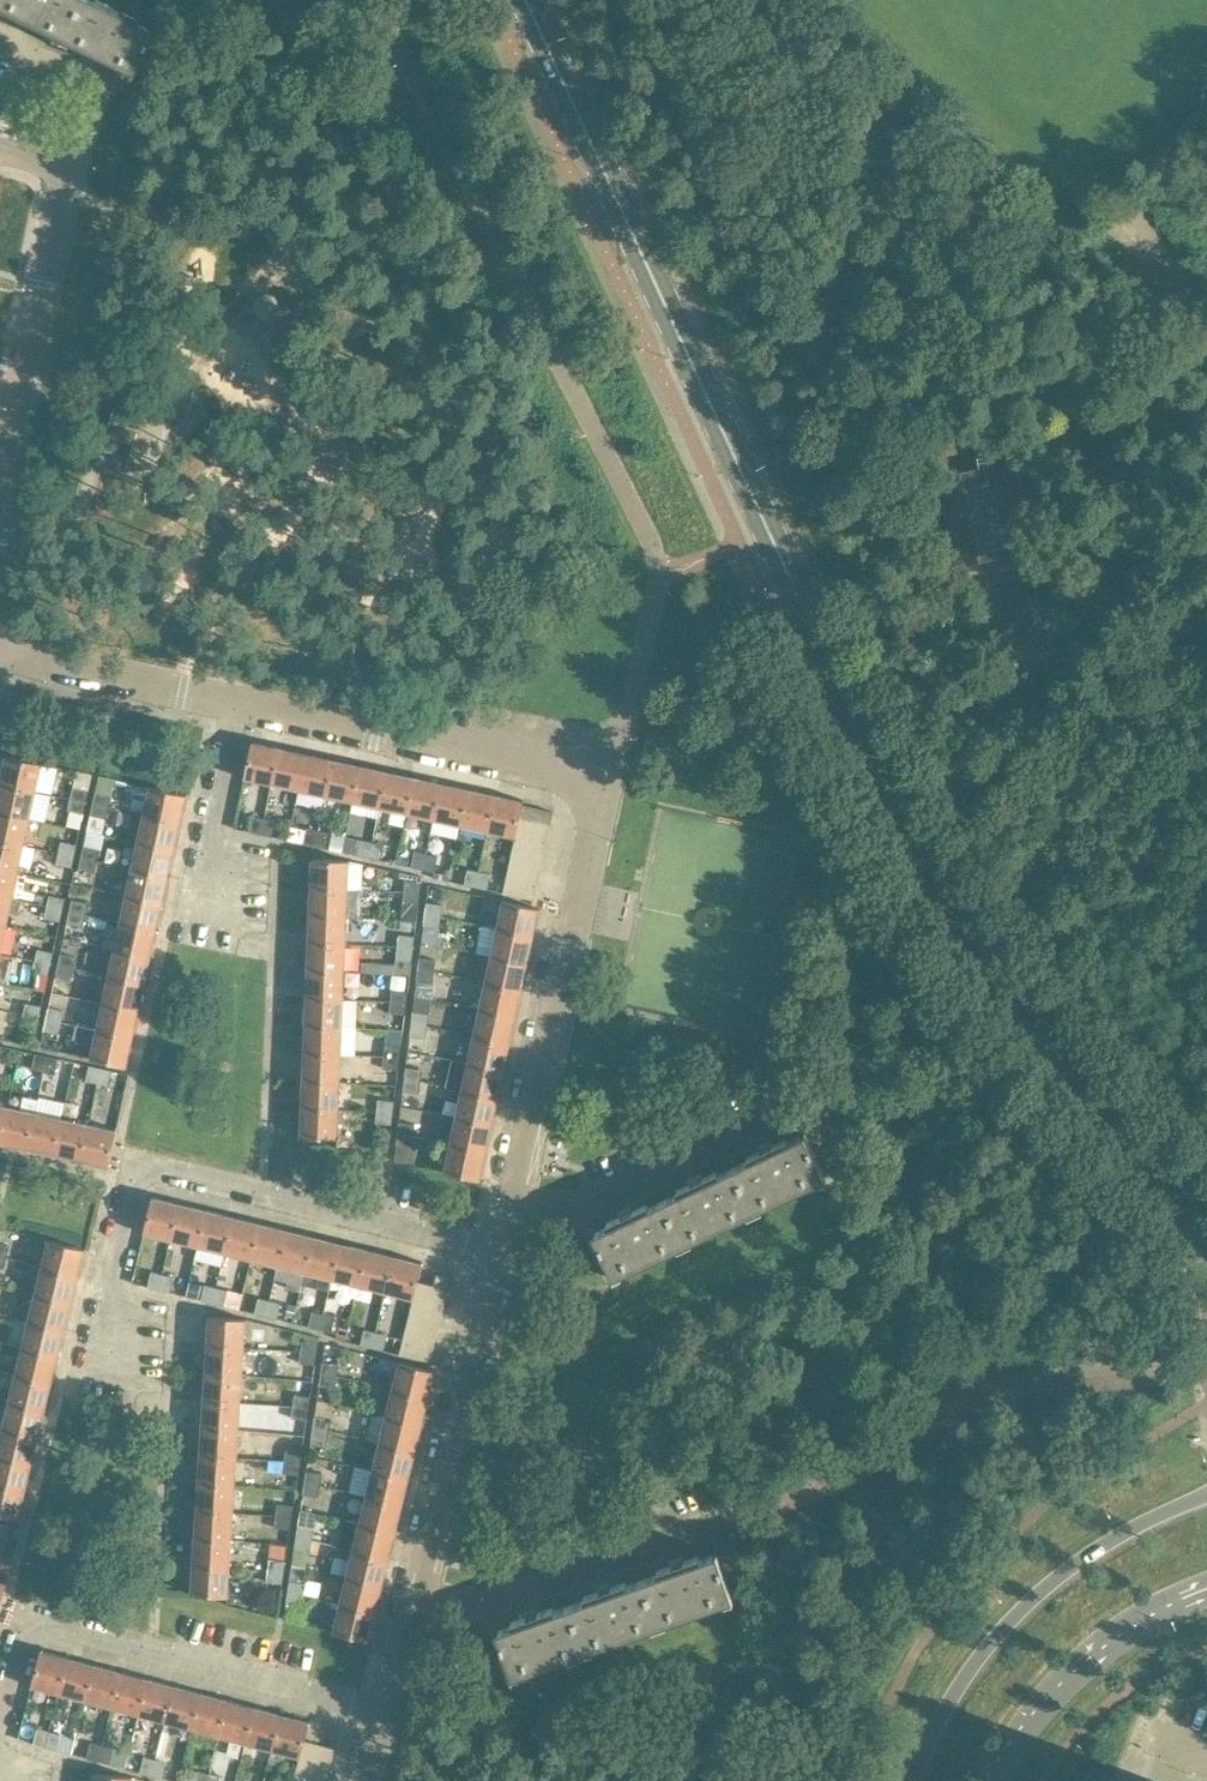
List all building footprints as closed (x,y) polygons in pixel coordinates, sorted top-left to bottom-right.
[(57,40),(76,0),(0,0),(0,7),(58,35),(56,40),(57,40)] [(117,13),(107,8),(109,5),(108,4),(99,0),(93,0),(92,1),(90,0),(76,0),(57,40),(59,36),(127,69),(124,73),(126,74),(148,28),(132,20),(134,17),(120,10),(119,10),(117,13)] [(115,374),(111,385),(124,389),(127,382),(128,378),(115,374)] [(125,471),(143,415),(115,406),(97,462),(125,471)] [(1008,463),(944,477),(963,560),(1027,546),(1008,463)] [(272,782),(279,748),(254,742),(254,740),(253,740),(244,778),(246,778),(246,776),(272,782)] [(299,788),(306,754),(279,748),(272,782),(299,788)] [(326,794),(334,760),(306,754),(299,788),(326,794)] [(7,756),(1,782),(35,790),(41,764),(43,764),(43,763),(5,755),(5,756),(7,756)] [(353,800),(361,766),(334,760),(326,794),(353,800)] [(380,807),(388,772),(361,766),(353,800),(380,807)] [(407,813),(415,778),(388,772),(380,807),(407,813)] [(434,819),(442,783),(415,778),(407,813),(434,819)] [(0,787),(0,811),(29,817),(35,790),(1,782),(0,787)] [(461,825),(469,789),(442,783),(434,819),(461,825)] [(73,786),(70,797),(86,800),(88,789),(73,786)] [(145,813),(179,821),(184,795),(186,795),(187,794),(149,786),(149,787),(150,788),(145,813)] [(488,831),(496,795),(469,789),(461,825),(488,831)] [(96,791),(93,803),(109,806),(111,795),(96,791)] [(515,837),(516,834),(519,820),(523,804),(524,799),(522,799),(522,801),(496,795),(488,831),(515,837)] [(83,812),(86,800),(70,797),(68,809),(83,812)] [(106,817),(109,806),(93,803),(88,829),(103,833),(106,817)] [(550,826),(553,811),(523,804),(519,820),(550,826)] [(23,844),(29,817),(0,811),(0,839),(23,844)] [(139,841),(173,848),(179,821),(145,813),(139,841)] [(249,831),(260,833),(264,818),(253,815),(249,831)] [(264,818),(260,833),(272,836),(276,820),(264,818)] [(550,826),(519,820),(516,834),(547,840),(550,826)] [(303,843),(315,845),(318,830),(307,827),(303,843)] [(315,845),(326,848),(330,832),(318,830),(315,845)] [(544,855),(547,840),(516,834),(515,837),(516,837),(514,848),(544,855)] [(342,851),(358,854),(361,839),(346,835),(342,851)] [(17,871),(23,844),(0,839),(0,867),(17,871)] [(58,851),(74,855),(76,843),(61,839),(58,851)] [(358,854),(369,857),(372,841),(361,839),(358,854)] [(133,868),(167,875),(173,848),(139,841),(133,868)] [(384,844),(372,841),(369,857),(381,859),(384,844)] [(84,845),(82,857),(97,860),(100,848),(84,845)] [(540,870),(544,855),(514,848),(510,863),(540,870)] [(71,867),(74,855),(58,851),(56,863),(71,867)] [(411,866),(423,869),(426,853),(414,851),(411,866)] [(437,855),(426,853),(423,869),(434,871),(437,855)] [(82,857),(79,869),(95,872),(97,860),(82,857)] [(350,860),(311,858),(311,859),(313,860),(312,886),(349,888),(350,860)] [(537,884),(540,870),(510,863),(507,878),(537,884)] [(11,898),(17,871),(0,867),(0,896),(11,898)] [(127,895),(161,902),(167,875),(133,868),(127,895)] [(465,884),(476,886),(479,871),(468,868),(465,884)] [(491,873),(479,871),(476,886),(487,889),(491,873)] [(534,899),(537,884),(507,878),(504,892),(534,899)] [(406,879),(405,891),(421,893),(422,881),(406,879)] [(349,888),(312,886),(311,914),(347,915),(349,888)] [(405,891),(403,902),(419,904),(421,893),(405,891)] [(49,894),(47,906),(62,909),(64,897),(49,894)] [(121,922),(155,929),(161,902),(127,895),(121,922)] [(6,925),(8,913),(18,915),(21,900),(11,898),(0,896),(0,924),(6,925)] [(72,899),(69,911),(86,914),(88,903),(72,899)] [(497,927),(532,934),(538,909),(540,909),(540,908),(502,899),(497,927)] [(417,920),(419,904),(403,902),(401,918),(417,920)] [(427,902),(425,913),(441,915),(443,904),(427,902)] [(59,920),(62,909),(46,906),(44,916),(59,920)] [(69,911),(67,921),(83,925),(86,914),(69,911)] [(425,913),(424,925),(440,927),(441,915),(425,913)] [(347,915),(311,914),(310,942),(346,943),(347,915)] [(115,949),(149,956),(155,929),(121,922),(115,949)] [(526,962),(532,934),(497,927),(491,954),(526,962)] [(399,934),(398,945),(414,947),(415,936),(399,934)] [(346,943),(310,942),(309,969),(345,971),(346,943)] [(398,945),(397,956),(413,958),(414,947),(398,945)] [(38,948),(35,960),(50,963),(53,951),(38,948)] [(109,976),(143,984),(149,956),(115,949),(109,976)] [(60,953),(58,965),(74,969),(76,957),(60,953)] [(520,989),(526,962),(491,954),(485,981),(520,989)] [(420,957),(418,968),(434,970),(436,959),(420,957)] [(48,974),(50,963),(35,960),(32,971),(48,974)] [(58,965),(55,976),(67,979),(71,980),(74,969),(58,965)] [(418,968),(417,980),(433,982),(434,970),(418,968)] [(345,971),(309,969),(308,997),(343,998),(345,971)] [(104,1003),(138,1011),(143,984),(109,976),(104,1003)] [(515,1016),(520,989),(485,981),(479,1008),(515,1016)] [(393,989),(391,1000),(407,1002),(408,991),(393,989)] [(343,998),(308,997),(306,1025),(342,1026),(343,998)] [(391,1000),(390,1012),(405,1014),(407,1002),(391,1000)] [(26,1001),(23,1014),(38,1017),(41,1005),(26,1001)] [(98,1030),(132,1038),(138,1011),(104,1003),(98,1030)] [(48,1007),(46,1019),(62,1023),(65,1010),(48,1007)] [(509,1043),(515,1016),(479,1008),(474,1035),(509,1043)] [(413,1011),(412,1023),(428,1025),(429,1013),(413,1011)] [(36,1029),(38,1017),(23,1014),(20,1025),(36,1029)] [(46,1019),(43,1030),(60,1033),(62,1023),(46,1019)] [(412,1023),(410,1035),(426,1037),(428,1025),(412,1023)] [(342,1026),(306,1025),(305,1052),(341,1054),(342,1026)] [(78,1026),(75,1040),(95,1044),(92,1057),(90,1056),(90,1057),(128,1065),(128,1064),(126,1064),(132,1038),(98,1030),(78,1026)] [(503,1070),(509,1043),(474,1035),(468,1062),(503,1070)] [(386,1044),(384,1055),(400,1057),(402,1046),(386,1044)] [(341,1054),(305,1052),(304,1080),(339,1082),(341,1054)] [(31,1068),(43,1071),(47,1055),(34,1053),(31,1068)] [(55,1074),(58,1058),(47,1055),(43,1071),(55,1074)] [(384,1055),(383,1067),(399,1069),(400,1057),(384,1055)] [(451,1059),(446,1086),(462,1090),(497,1097),(503,1070),(468,1062),(451,1059)] [(86,1080),(98,1083),(101,1067),(90,1064),(86,1080)] [(101,1067),(98,1083),(109,1086),(112,1069),(101,1067)] [(406,1067),(405,1078),(421,1080),(422,1069),(406,1067)] [(405,1078),(403,1090),(419,1092),(421,1080),(405,1078)] [(339,1082),(304,1080),(303,1108),(338,1109),(339,1082)] [(491,1124),(497,1097),(462,1090),(457,1117),(491,1124)] [(35,1112),(37,1100),(23,1097),(20,1109),(7,1106),(0,1140),(0,1141),(27,1146),(35,1112)] [(379,1098),(377,1110),(393,1112),(395,1100),(391,1100),(379,1098)] [(338,1109),(303,1108),(302,1134),(300,1134),(300,1136),(337,1137),(339,1137),(339,1136),(337,1136),(338,1109)] [(393,1112),(377,1110),(376,1122),(392,1124),(393,1112)] [(35,1112),(27,1146),(54,1152),(62,1118),(35,1112)] [(485,1151),(491,1124),(457,1117),(451,1144),(485,1151)] [(54,1152),(82,1158),(89,1124),(62,1118),(54,1152)] [(399,1122),(398,1133),(414,1135),(415,1124),(404,1122),(399,1122)] [(89,1124),(82,1158),(107,1164),(107,1166),(108,1166),(117,1128),(115,1128),(115,1130),(89,1124)] [(414,1135),(398,1133),(396,1145),(412,1147),(414,1135)] [(734,1166),(753,1208),(823,1175),(825,1180),(826,1179),(805,1133),(801,1135),(788,1141),(786,1137),(773,1143),(773,1144),(772,1144),(774,1148),(763,1152),(762,1149),(761,1149),(747,1156),(749,1159),(734,1166)] [(479,1177),(485,1151),(451,1144),(446,1170),(444,1169),(443,1171),(481,1179),(481,1178),(479,1177)] [(663,1199),(683,1241),(753,1208),(734,1166),(718,1173),(716,1170),(703,1176),(703,1177),(702,1177),(704,1180),(693,1185),(692,1182),(691,1182),(677,1188),(679,1192),(663,1199)] [(171,1238),(179,1204),(154,1197),(154,1195),(153,1195),(144,1233),(145,1233),(146,1231),(171,1238)] [(592,1233),(614,1279),(616,1278),(613,1274),(683,1241),(663,1199),(648,1206),(647,1203),(633,1209),(632,1210),(634,1213),(623,1218),(622,1215),(621,1215),(607,1221),(609,1225),(596,1231),(592,1233)] [(206,1210),(179,1204),(171,1238),(198,1244),(206,1210)] [(198,1244),(194,1260),(221,1267),(225,1251),(233,1217),(206,1210),(198,1244)] [(260,1223),(233,1217),(225,1251),(252,1258),(260,1223)] [(287,1230),(260,1223),(252,1258),(279,1265),(287,1230)] [(279,1265),(275,1280),(288,1283),(287,1289),(301,1292),(306,1272),(314,1237),(287,1230),(279,1265)] [(341,1243),(314,1237),(306,1272),(333,1278),(341,1243)] [(43,1266),(77,1275),(83,1249),(85,1250),(86,1248),(79,1247),(48,1239),(48,1240),(49,1241),(43,1266)] [(6,1257),(10,1244),(0,1241),(0,1255),(6,1257)] [(368,1250),(341,1243),(333,1278),(359,1285),(368,1250)] [(395,1256),(368,1250),(359,1285),(386,1292),(395,1256)] [(421,1263),(395,1256),(386,1292),(413,1299),(414,1296),(418,1281),(423,1261),(421,1261),(421,1263)] [(43,1266),(37,1293),(70,1302),(77,1275),(43,1266)] [(152,1271),(148,1286),(159,1289),(162,1273),(152,1271)] [(174,1276),(162,1273),(159,1289),(171,1292),(174,1276)] [(448,1289),(451,1277),(437,1274),(434,1285),(448,1289)] [(448,1289),(434,1285),(418,1281),(414,1296),(444,1303),(448,1289)] [(213,1302),(216,1286),(205,1284),(201,1299),(213,1302)] [(216,1286),(213,1302),(224,1305),(228,1289),(216,1286)] [(37,1293),(30,1320),(64,1328),(70,1302),(37,1293)] [(444,1303),(414,1296),(413,1299),(410,1310),(441,1318),(444,1303)] [(255,1312),(266,1315),(270,1300),(259,1297),(255,1312)] [(282,1302),(270,1300),(266,1315),(278,1318),(282,1302)] [(293,1318),(296,1306),(288,1304),(285,1316),(293,1318)] [(320,1328),(324,1313),(313,1310),(309,1326),(320,1328)] [(407,1325),(437,1332),(441,1318),(410,1310),(407,1325)] [(335,1316),(324,1313),(320,1328),(332,1331),(335,1316)] [(208,1316),(208,1317),(210,1317),(209,1344),(243,1346),(245,1319),(247,1320),(247,1318),(223,1317),(208,1316)] [(23,1347),(57,1355),(64,1328),(30,1320),(23,1347)] [(434,1347),(437,1332),(407,1325),(403,1339),(434,1347)] [(365,1329),(362,1344),(373,1347),(377,1332),(365,1329)] [(388,1334),(377,1332),(373,1347),(384,1350),(388,1334)] [(303,1339),(301,1350),(317,1353),(319,1341),(303,1339)] [(430,1361),(434,1347),(403,1339),(400,1354),(430,1361)] [(209,1344),(207,1371),(241,1374),(243,1346),(209,1344)] [(17,1374),(51,1382),(57,1355),(23,1347),(17,1374)] [(315,1364),(317,1353),(301,1350),(300,1362),(315,1364)] [(321,1372),(337,1375),(339,1363),(323,1361),(321,1372)] [(392,1388),(428,1397),(434,1371),(436,1371),(436,1370),(398,1361),(392,1388)] [(207,1371),(205,1399),(240,1401),(241,1374),(207,1371)] [(336,1386),(337,1375),(321,1372),(320,1384),(336,1386)] [(10,1401),(44,1409),(51,1382),(17,1374),(10,1401)] [(421,1424),(428,1397),(392,1388),(386,1415),(421,1424)] [(295,1394),(293,1405),(309,1408),(311,1396),(295,1394)] [(205,1399),(203,1427),(238,1429),(240,1401),(205,1399)] [(4,1428),(37,1436),(44,1409),(10,1401),(4,1428)] [(307,1419),(309,1408),(293,1405),(291,1417),(307,1419)] [(373,1412),(366,1439),(379,1442),(414,1451),(421,1424),(386,1415),(373,1412)] [(315,1415),(313,1427),(329,1429),(331,1418),(315,1415)] [(203,1427),(201,1454),(236,1457),(238,1429),(203,1427)] [(327,1441),(329,1429),(313,1427),(311,1439),(327,1441)] [(31,1463),(37,1436),(4,1428),(0,1442),(0,1455),(31,1463)] [(408,1478),(414,1451),(379,1442),(373,1469),(408,1478)] [(287,1449),(285,1460),(301,1463),(302,1451),(287,1449)] [(201,1454),(200,1482),(234,1484),(236,1457),(201,1454)] [(24,1490),(31,1463),(0,1455),(0,1484),(24,1490)] [(299,1474),(301,1463),(285,1460),(283,1472),(299,1474)] [(401,1504),(408,1478),(373,1469),(366,1496),(401,1504)] [(307,1471),(305,1482),(321,1485),(322,1473),(307,1471)] [(200,1482),(198,1510),(232,1512),(234,1484),(200,1482)] [(319,1496),(321,1485),(305,1482),(303,1494),(319,1496)] [(19,1518),(20,1516),(18,1516),(24,1490),(0,1484),(0,1513),(19,1518)] [(395,1531),(401,1504),(366,1496),(360,1523),(395,1531)] [(278,1503),(277,1514),(292,1517),(294,1505),(278,1503)] [(198,1510),(196,1537),(231,1540),(232,1512),(198,1510)] [(291,1528),(292,1517),(277,1514),(275,1526),(291,1528)] [(388,1558),(395,1531),(360,1523),(344,1519),(338,1546),(354,1550),(388,1558)] [(20,1527),(10,1524),(6,1537),(17,1540),(20,1527)] [(298,1525),(297,1537),(312,1539),(314,1527),(298,1525)] [(196,1537),(194,1565),(229,1567),(231,1540),(196,1537)] [(311,1551),(312,1539),(297,1537),(295,1548),(311,1551)] [(381,1585),(388,1558),(354,1550),(347,1577),(381,1585)] [(643,1578),(658,1621),(731,1596),(732,1601),(734,1600),(717,1552),(713,1553),(700,1558),(698,1554),(684,1559),(684,1560),(683,1560),(685,1563),(674,1567),(673,1564),(672,1564),(657,1569),(659,1572),(643,1578)] [(270,1557),(268,1569),(284,1571),(286,1560),(270,1557)] [(227,1594),(229,1567),(194,1565),(193,1591),(191,1591),(190,1593),(227,1595),(229,1595),(229,1594),(227,1594)] [(268,1569),(267,1581),(282,1583),(284,1571),(268,1569)] [(375,1612),(381,1585),(347,1577),(341,1604),(375,1612)] [(570,1604),(585,1647),(658,1621),(643,1578),(627,1584),(626,1580),(611,1585),(611,1586),(612,1589),(601,1593),(600,1589),(599,1590),(599,1589),(584,1594),(586,1598),(570,1604)] [(290,1580),(288,1592),(304,1594),(306,1583),(290,1580)] [(286,1603),(302,1606),(304,1594),(288,1592),(286,1603)] [(368,1638),(375,1612),(341,1604),(335,1630),(333,1629),(332,1630),(370,1640),(370,1638),(368,1638)] [(496,1630),(513,1678),(514,1678),(512,1673),(585,1647),(570,1604),(554,1609),(553,1606),(538,1611),(539,1615),(528,1619),(527,1615),(526,1615),(512,1620),(513,1624),(499,1629),(496,1630)] [(60,1691),(69,1658),(42,1651),(43,1649),(42,1648),(32,1686),(33,1686),(33,1684),(60,1691)] [(95,1665),(69,1658),(60,1691),(86,1699),(95,1665)] [(95,1665),(86,1698),(113,1705),(122,1672),(95,1665)] [(122,1672),(113,1705),(140,1713),(148,1679),(122,1672)] [(148,1679),(140,1713),(166,1720),(175,1686),(148,1679)] [(175,1686),(166,1720),(193,1727),(202,1693),(175,1686)] [(202,1693),(193,1727),(219,1734),(228,1700),(202,1693)] [(228,1700),(219,1734),(246,1741),(255,1707),(228,1700)] [(255,1707),(246,1741),(272,1748),(281,1714),(255,1707)] [(281,1714),(272,1748),(299,1755),(298,1757),(300,1757),(300,1754),(304,1740),(309,1720),(308,1719),(308,1721),(281,1714)] [(34,1743),(45,1746),(49,1731),(38,1727),(34,1743)] [(49,1731),(45,1746),(56,1749),(60,1733),(49,1731)] [(188,1737),(174,1733),(169,1751),(183,1755),(188,1737)] [(304,1740),(300,1754),(331,1762),(335,1748),(304,1740)] [(87,1757),(98,1760),(103,1745),(91,1742),(87,1757)] [(114,1748),(103,1745),(98,1760),(110,1763),(114,1748)] [(327,1777),(331,1762),(300,1754),(300,1757),(297,1769),(327,1777)] [(140,1771),(152,1774),(156,1759),(144,1756),(140,1771)] [(167,1762),(156,1759),(152,1774),(163,1777),(167,1762)] [(327,1777),(297,1769),(294,1780),(326,1780),(327,1777)] [(209,1773),(198,1770),(195,1780),(207,1780),(209,1773)] [(95,1780),(130,1780),(130,1777),(132,1777),(132,1776),(109,1774),(94,1773),(94,1774),(96,1774),(95,1780)] [(209,1773),(207,1780),(220,1780),(221,1776),(209,1773)]
